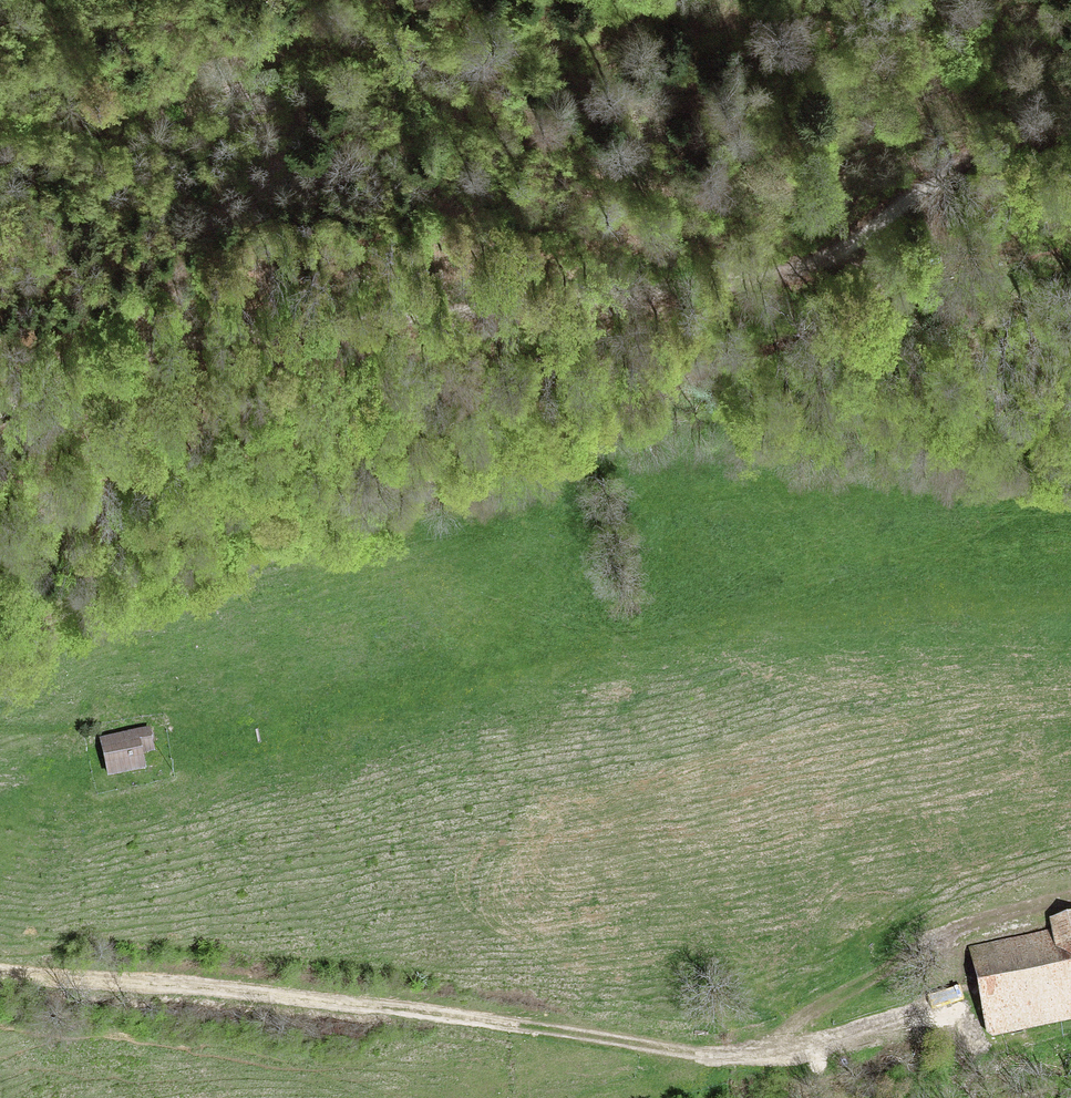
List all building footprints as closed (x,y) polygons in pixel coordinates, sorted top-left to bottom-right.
[(148,744),(145,732),(99,742),(106,777),(141,770),(136,747),(148,744)] [(1051,923),(1054,937),(972,954),(986,1020),(1070,1002),(1070,918),(1051,923)]
